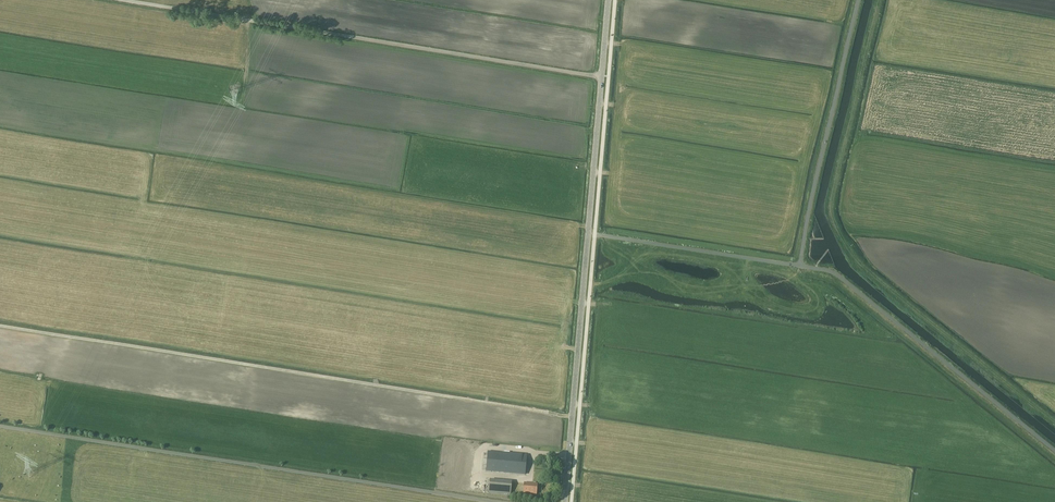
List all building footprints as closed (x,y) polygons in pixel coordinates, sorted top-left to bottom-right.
[(486,471),(525,474),(527,456),(488,453),(486,471)] [(490,480),(489,493),(510,495),(512,482),(490,480)] [(523,494),(536,495),(537,484),(524,483),(523,494)]
